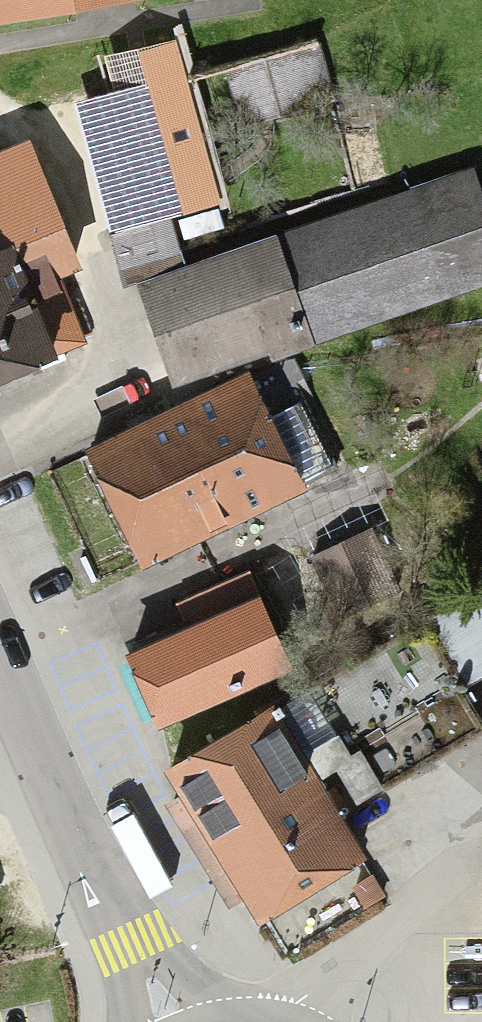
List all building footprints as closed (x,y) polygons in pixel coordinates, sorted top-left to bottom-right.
[(143,0),(0,0),(0,24),(143,0)] [(225,74),(239,129),(319,109),(297,23),(225,42),(224,33),(105,57),(125,154),(195,139),(183,83),(225,74)] [(142,164),(87,181),(116,269),(170,252),(142,164)] [(73,342),(49,286),(88,269),(46,175),(0,195),(0,374),(73,342)] [(141,285),(172,381),(481,283),(481,252),(460,184),(141,285)] [(82,450),(131,563),(302,489),(253,376),(82,450)] [(374,534),(316,558),(339,614),(397,590),(374,534)] [(248,593),(117,649),(149,723),(280,666),(248,593)] [(264,710),(162,770),(249,916),(351,855),(264,710)]
